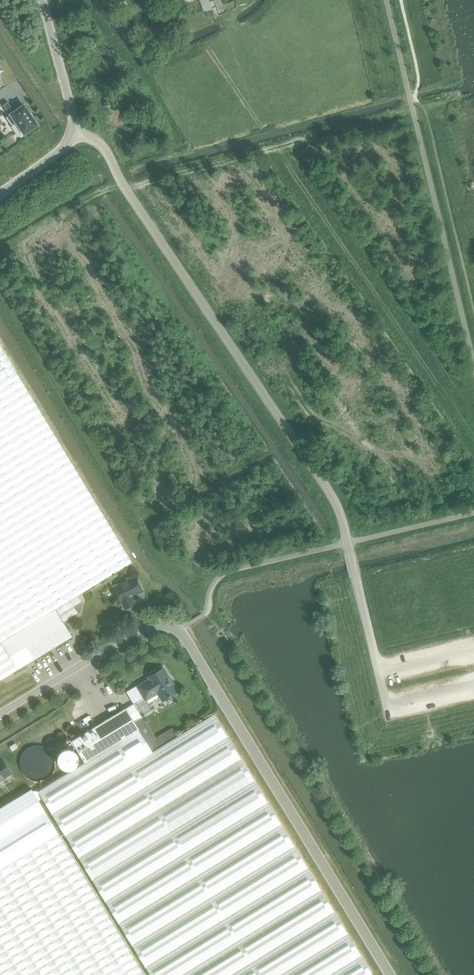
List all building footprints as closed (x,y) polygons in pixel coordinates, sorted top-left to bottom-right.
[(121,10),(128,6),(125,1),(118,5),(121,10)] [(8,102),(3,105),(10,115),(6,117),(12,126),(17,123),(24,134),(37,125),(32,118),(33,117),(29,112),(29,113),(24,105),(15,111),(8,102)] [(78,595),(132,562),(15,370),(0,344),(0,642),(78,595)] [(132,597),(143,592),(135,576),(113,587),(121,603),(122,603),(125,609),(136,603),(132,597)] [(17,669),(18,670),(72,637),(64,622),(79,613),(74,606),(82,602),(78,595),(0,642),(0,680),(17,669)] [(171,685),(173,684),(173,683),(173,681),(170,677),(169,677),(164,668),(148,678),(149,679),(137,686),(145,700),(159,692),(164,700),(176,693),(171,685)] [(72,741),(85,763),(139,730),(134,721),(142,717),(134,704),(126,708),(72,741)] [(85,763),(39,791),(151,974),(373,974),(214,714),(177,737),(153,752),(139,730),(85,763)] [(142,717),(134,721),(139,730),(153,752),(177,737),(172,728),(156,738),(143,716),(142,717)] [(18,747),(15,742),(10,745),(12,750),(18,747)] [(11,773),(2,759),(0,760),(0,780),(11,773)] [(31,789),(0,808),(0,974),(145,974),(31,789)]
